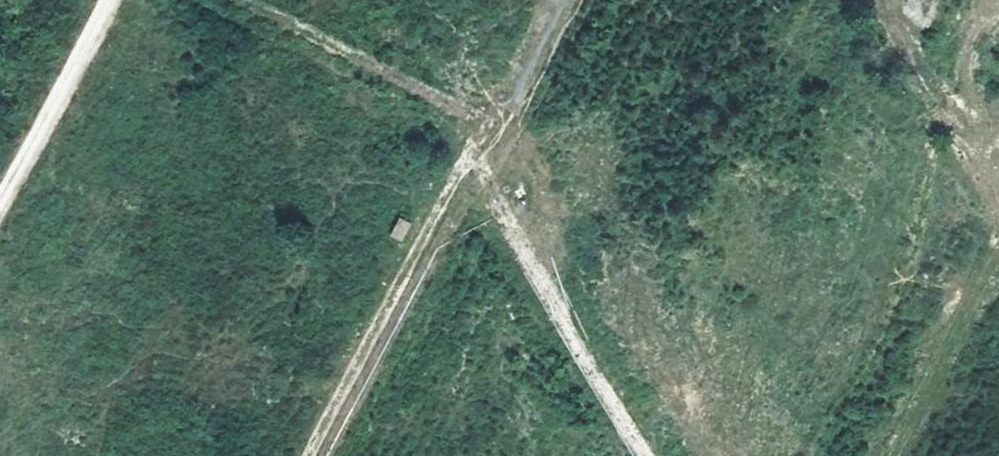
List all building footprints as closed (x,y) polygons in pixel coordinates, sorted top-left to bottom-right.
[(396,218),(389,236),(403,241),(410,223),(396,218)]
